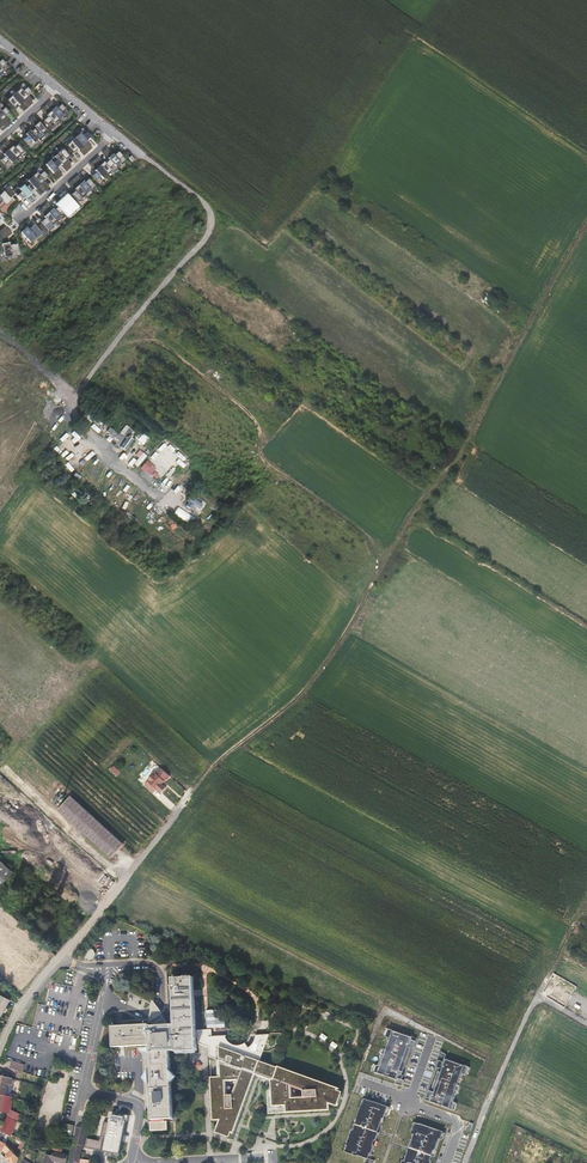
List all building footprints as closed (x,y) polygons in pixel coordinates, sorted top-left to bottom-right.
[(3,71),(5,73),(9,69),(1,60),(0,61),(0,74),(3,71)] [(22,83),(18,87),(19,89),(15,93),(28,107),(33,103),(28,98),(26,96),(31,92),(22,83)] [(28,107),(15,93),(11,97),(9,95),(5,99),(13,108),(17,104),(24,111),(28,107)] [(30,93),(27,95),(33,102),(36,99),(30,93)] [(69,114),(61,105),(56,108),(50,102),(45,105),(58,120),(63,116),(64,118),(69,114)] [(0,103),(0,120),(6,127),(11,123),(6,118),(4,116),(9,112),(0,103)] [(45,105),(41,110),(46,115),(47,117),(43,121),(51,130),(56,126),(54,124),(58,120),(45,105)] [(46,131),(33,117),(29,121),(35,128),(31,132),(38,139),(39,141),(44,137),(42,135),(46,131)] [(31,132),(24,125),(20,129),(25,134),(26,136),(22,140),(30,149),(35,145),(33,143),(38,139),(31,132)] [(90,137),(82,128),(77,132),(79,134),(75,138),(88,152),(92,148),(86,141),(90,137)] [(75,138),(70,142),(69,140),(64,144),(74,155),(78,151),(83,156),(88,152),(75,138)] [(26,153),(18,144),(13,148),(12,146),(7,141),(2,145),(16,159),(20,156),(21,157),(26,153)] [(0,147),(0,151),(3,154),(3,155),(4,156),(0,160),(6,167),(8,169),(13,165),(11,163),(16,159),(2,145),(0,147)] [(61,147),(56,151),(58,153),(53,157),(60,164),(67,171),(71,167),(66,162),(66,161),(71,158),(63,149),(62,149),(61,147)] [(126,161),(118,152),(114,156),(112,154),(107,149),(102,153),(109,160),(116,167),(120,163),(121,165),(126,161)] [(52,155),(47,159),(49,161),(45,165),(58,179),(62,175),(56,168),(60,164),(53,157),(52,155)] [(109,160),(105,164),(103,162),(98,157),(94,161),(107,175),(111,171),(112,173),(117,169),(116,167),(109,160)] [(94,161),(89,165),(95,172),(91,176),(99,185),(104,181),(102,179),(107,175),(94,161)] [(39,167),(34,171),(36,173),(31,177),(45,191),(49,187),(43,180),(47,176),(39,167)] [(82,181),(77,176),(73,180),(86,194),(90,191),(91,192),(96,188),(88,179),(84,183),(82,181)] [(27,181),(26,179),(21,183),(23,185),(29,192),(33,188),(35,190),(40,195),(45,191),(31,177),(27,181)] [(73,180),(68,184),(73,190),(69,193),(78,204),(83,200),(81,198),(86,194),(73,180)] [(18,189),(17,187),(12,191),(15,194),(20,200),(25,196),(31,203),(36,199),(29,192),(23,185),(18,189)] [(8,186),(4,190),(11,197),(15,194),(12,191),(8,186)] [(4,205),(5,206),(11,200),(3,191),(3,192),(1,190),(0,191),(0,209),(4,205)] [(75,207),(67,198),(63,202),(61,200),(61,201),(56,195),(52,199),(58,206),(65,213),(69,210),(70,211),(75,207)] [(54,210),(47,203),(43,207),(56,221),(60,218),(62,219),(66,215),(58,206),(54,210)] [(43,207),(38,211),(43,217),(45,218),(40,222),(42,223),(49,231),(53,227),(52,226),(56,221),(43,207)] [(42,223),(38,227),(45,235),(49,231),(42,223)] [(28,230),(26,228),(20,233),(30,243),(35,238),(36,239),(42,234),(34,225),(28,230)] [(12,233),(8,230),(1,237),(4,240),(12,233)] [(9,243),(1,244),(4,259),(19,256),(17,244),(9,246),(9,243)] [(119,434),(110,427),(106,432),(117,442),(129,427),(126,425),(119,434)] [(143,445),(149,438),(143,433),(137,439),(143,445)] [(129,435),(120,446),(125,450),(134,439),(129,435)] [(135,463),(138,466),(147,455),(140,450),(135,455),(139,458),(135,463)] [(141,469),(158,478),(162,470),(145,461),(141,469)] [(191,509),(193,506),(199,510),(203,504),(190,497),(186,505),(191,509)] [(169,773),(161,765),(156,770),(155,769),(147,778),(148,778),(145,782),(153,790),(157,786),(161,790),(166,785),(162,781),(165,778),(167,778),(169,775),(169,773)] [(97,818),(72,795),(59,808),(84,831),(112,857),(124,844),(97,818)] [(0,859),(0,883),(11,870),(0,859)] [(94,948),(90,946),(86,948),(84,951),(86,955),(90,957),(94,956),(96,952),(94,948)] [(221,1077),(211,1077),(213,1121),(220,1120),(218,1128),(234,1133),(256,1074),(271,1080),(273,1106),(286,1106),(286,1113),(330,1110),(329,1104),(333,1105),(339,1088),(278,1066),(277,1067),(260,1061),(269,1036),(270,1036),(270,1034),(256,1035),(256,1036),(257,1037),(254,1043),(252,1045),(249,1048),(246,1043),(238,1046),(236,1046),(232,1044),(228,1041),(226,1037),(227,1037),(227,1035),(213,1036),(212,1029),(196,1030),(193,977),(172,978),(174,1024),(166,1025),(163,1013),(149,1024),(112,1026),(113,1047),(136,1046),(150,1046),(150,1052),(148,1052),(150,1071),(150,1085),(151,1101),(153,1100),(153,1106),(151,1106),(152,1120),(153,1120),(153,1122),(151,1122),(151,1131),(167,1130),(167,1121),(164,1122),(164,1119),(173,1119),(171,1083),(171,1070),(170,1051),(176,1051),(176,1052),(197,1051),(196,1038),(199,1038),(199,1044),(209,1047),(210,1057),(220,1060),(221,1077)] [(39,1003),(34,1027),(54,1031),(80,1036),(84,1013),(89,988),(65,983),(51,981),(46,1004),(39,1003)] [(0,993),(0,1015),(2,1016),(11,999),(0,993)] [(150,1015),(149,1024),(163,1013),(159,1009),(153,1000),(150,1015)] [(395,1082),(400,1084),(416,1039),(397,1033),(386,1029),(384,1035),(385,1036),(388,1037),(384,1049),(381,1048),(379,1053),(380,1053),(379,1058),(380,1058),(378,1066),(374,1064),(371,1071),(396,1080),(395,1082)] [(446,1055),(440,1051),(437,1060),(439,1061),(444,1062),(442,1066),(444,1066),(441,1072),(435,1089),(436,1089),(433,1095),(432,1095),(431,1099),(427,1097),(426,1100),(431,1101),(430,1102),(440,1105),(440,1104),(444,1106),(453,1110),(456,1102),(454,1102),(458,1090),(456,1090),(460,1078),(462,1079),(463,1074),(466,1075),(469,1067),(458,1063),(457,1063),(454,1062),(445,1058),(446,1055)] [(24,1063),(13,1060),(11,1066),(22,1070),(24,1063)] [(441,1072),(444,1066),(442,1066),(444,1062),(439,1061),(437,1067),(440,1068),(432,1090),(430,1089),(427,1097),(431,1099),(432,1095),(433,1095),(436,1089),(435,1089),(441,1072)] [(14,1097),(18,1098),(19,1094),(8,1092),(10,1086),(14,1087),(15,1082),(14,1082),(14,1080),(13,1078),(3,1076),(5,1071),(0,1070),(0,1094),(14,1097)] [(18,1070),(15,1078),(42,1086),(44,1078),(18,1070)] [(0,1094),(0,1111),(9,1113),(11,1108),(14,1097),(0,1094)] [(352,1130),(346,1146),(347,1147),(345,1153),(358,1157),(358,1156),(365,1159),(364,1162),(374,1162),(375,1161),(369,1158),(371,1153),(372,1153),(375,1145),(374,1145),(376,1140),(379,1132),(378,1132),(382,1120),(383,1120),(384,1116),(386,1117),(389,1108),(374,1103),(373,1104),(364,1100),(361,1109),(360,1109),(356,1120),(357,1121),(353,1131),(352,1130)] [(11,1108),(9,1113),(9,1115),(18,1120),(21,1112),(11,1108)] [(85,1123),(81,1122),(81,1123),(88,1125),(91,1110),(88,1109),(85,1123)] [(122,1151),(128,1118),(126,1118),(126,1114),(115,1112),(114,1115),(112,1115),(105,1148),(122,1151)] [(9,1115),(3,1130),(9,1133),(12,1135),(13,1133),(14,1129),(18,1131),(21,1122),(18,1121),(18,1120),(9,1115)] [(74,1124),(60,1121),(57,1134),(65,1135),(66,1128),(70,1128),(71,1124),(74,1125),(74,1124)] [(433,1161),(432,1161),(435,1151),(437,1151),(441,1139),(442,1140),(445,1132),(421,1123),(421,1124),(415,1122),(412,1133),(415,1134),(412,1143),(411,1143),(409,1151),(410,1151),(406,1161),(404,1160),(403,1162),(432,1162),(433,1161)] [(66,1128),(65,1135),(71,1137),(72,1136),(74,1125),(71,1124),(70,1128),(66,1128)] [(72,1153),(70,1162),(76,1162),(80,1162),(83,1146),(84,1146),(87,1128),(78,1126),(75,1136),(72,1153)] [(3,1130),(0,1136),(0,1137),(0,1139),(6,1141),(9,1133),(3,1130)] [(25,1138),(19,1136),(18,1139),(22,1141),(21,1142),(24,1144),(26,1140),(26,1139),(25,1138)] [(86,1147),(101,1150),(103,1141),(88,1138),(86,1147)] [(18,1156),(6,1144),(3,1148),(8,1152),(4,1157),(11,1162),(16,1162),(19,1156),(18,1156)] [(53,1161),(60,1162),(66,1162),(68,1154),(53,1150),(52,1154),(47,1153),(44,1162),(52,1162),(53,1161)]
